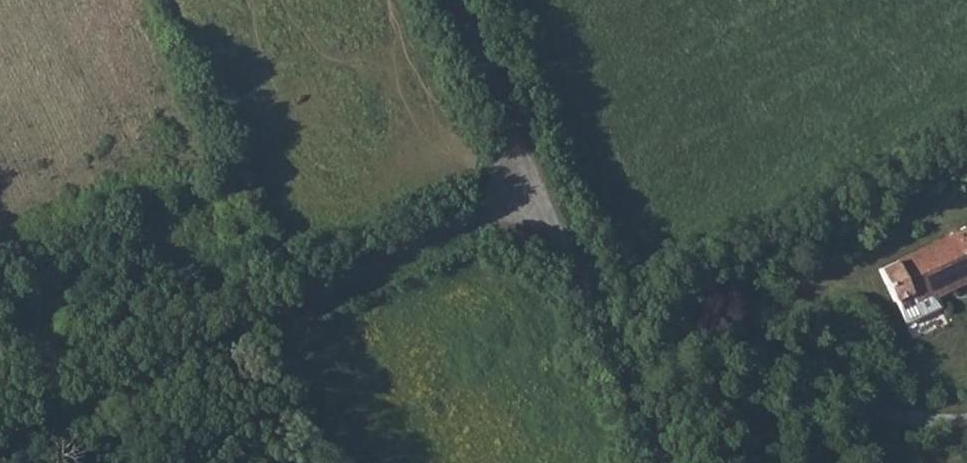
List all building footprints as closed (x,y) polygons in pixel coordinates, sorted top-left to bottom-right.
[(883,268),(898,301),(915,294),(919,303),(939,294),(937,290),(966,277),(966,234),(883,268)] [(939,294),(919,303),(924,316),(945,308),(939,294)]
